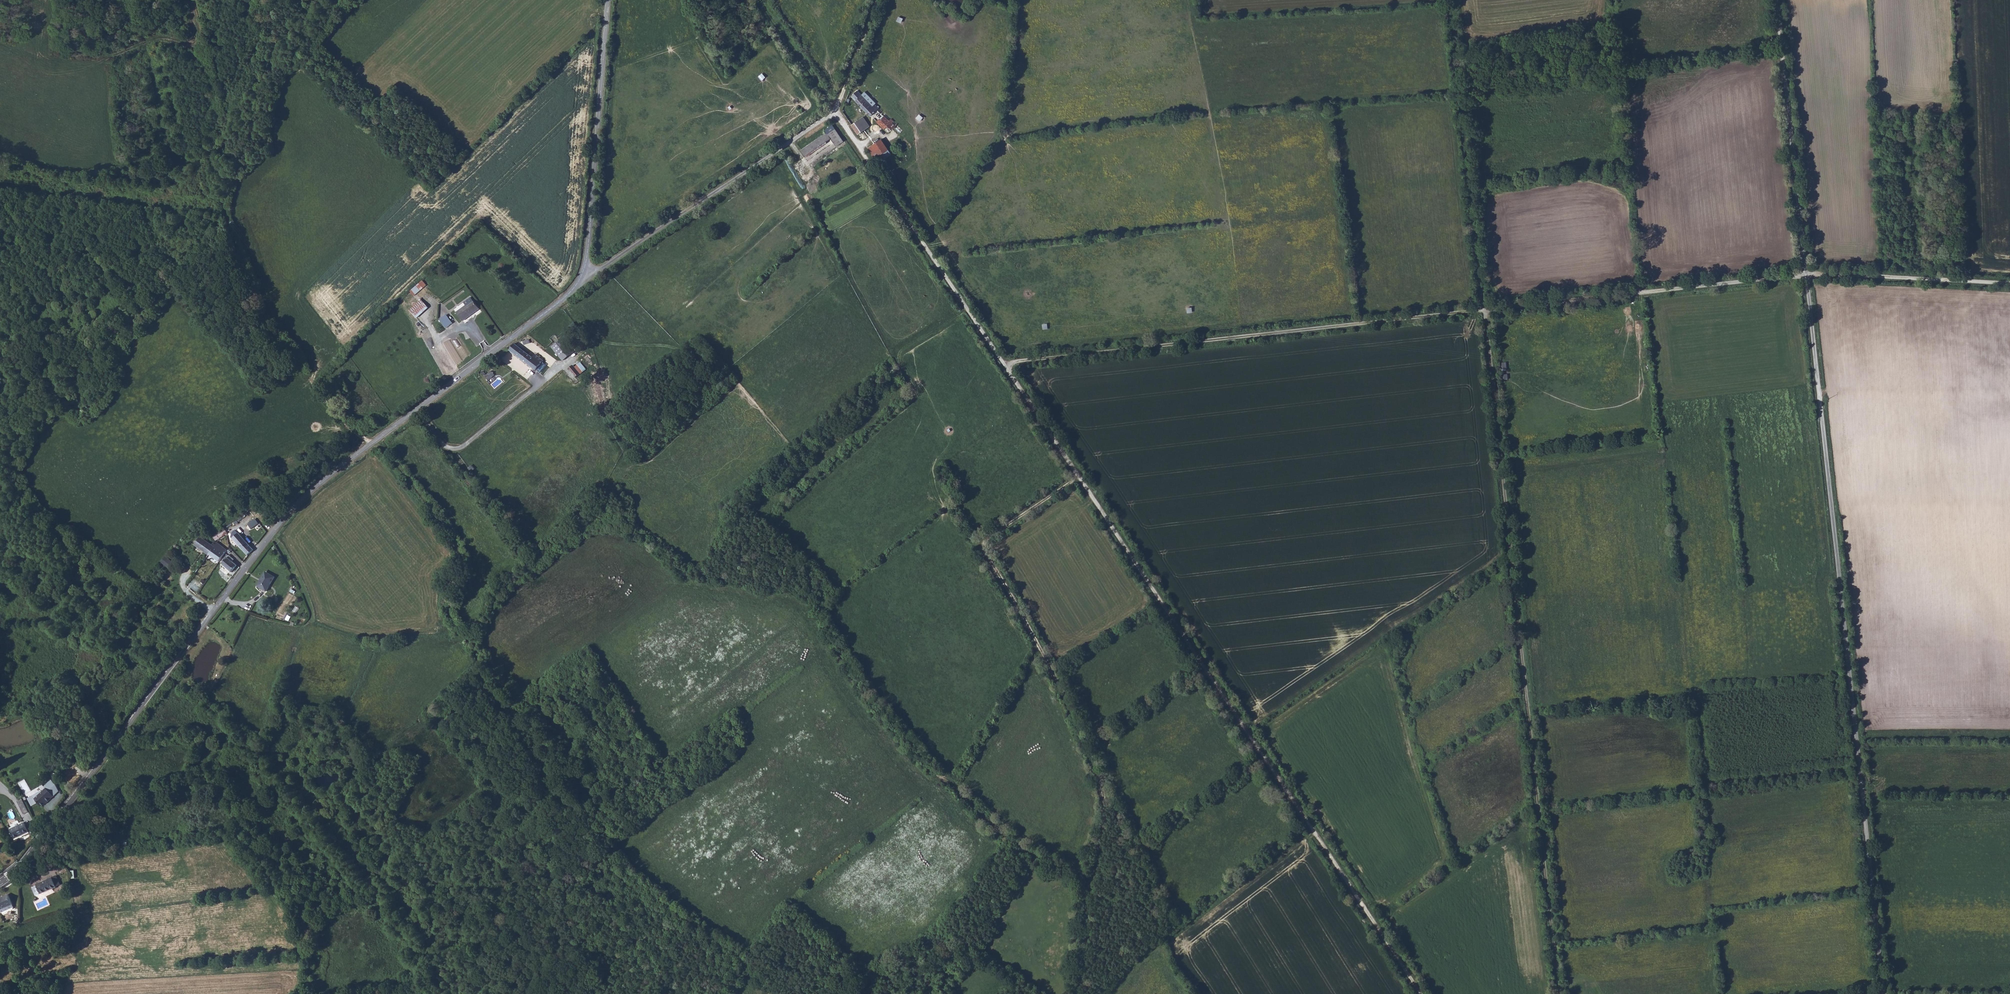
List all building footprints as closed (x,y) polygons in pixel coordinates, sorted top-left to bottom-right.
[(862,95),(856,90),(851,96),(877,120),(883,115),(876,109),(878,108),(874,104),(876,103),(865,92),(862,95)] [(883,115),(877,120),(889,131),(893,126),(883,115)] [(857,133),(869,125),(863,116),(852,124),(857,133)] [(825,125),(827,128),(831,135),(835,142),(843,137),(833,120),(825,125)] [(831,135),(827,128),(800,145),(804,152),(831,135)] [(872,155),(885,146),(879,137),(865,145),(872,155)] [(423,281),(398,301),(404,309),(416,299),(413,296),(426,285),(423,281)] [(413,318),(426,309),(420,300),(407,309),(413,318)] [(479,310),(472,302),(456,314),(462,323),(479,310)] [(445,330),(452,325),(445,317),(439,322),(445,330)] [(442,343),(456,365),(466,358),(461,350),(458,352),(449,339),(442,343)] [(544,360),(535,353),(531,357),(515,344),(509,350),(534,371),(537,368),(539,370),(545,363),(543,361),(544,360)] [(571,363),(565,354),(560,358),(567,367),(571,363)] [(573,364),(567,369),(575,378),(581,372),(573,364)] [(481,372),(484,376),(489,370),(486,367),(481,372)] [(487,380),(493,375),(491,371),(484,376),(487,380)] [(498,378),(491,384),(494,388),(502,382),(498,378)] [(250,530),(258,523),(255,518),(246,525),(250,530)] [(217,542),(227,534),(223,528),(212,536),(217,542)] [(235,532),(229,538),(247,556),(253,550),(235,532)] [(214,548),(202,539),(201,539),(196,545),(209,554),(214,548)] [(225,556),(214,548),(209,554),(220,563),(225,556)] [(166,556),(161,562),(167,568),(173,563),(166,556)] [(236,565),(227,559),(223,565),(231,572),(236,565)] [(265,592),(273,578),(265,573),(259,583),(258,582),(256,586),(265,592)] [(46,801),(52,795),(47,790),(45,787),(33,798),(40,806),(45,800),(46,801)] [(28,812),(21,798),(16,801),(23,815),(28,812)] [(14,839),(27,832),(23,823),(9,831),(14,839)] [(56,887),(60,885),(57,876),(52,878),(56,887)] [(40,894),(56,887),(52,878),(48,880),(47,879),(31,887),(35,895),(39,893),(40,894)] [(12,904),(9,897),(8,895),(0,898),(0,910),(12,904)] [(0,910),(0,914),(14,909),(12,904),(0,910)]
